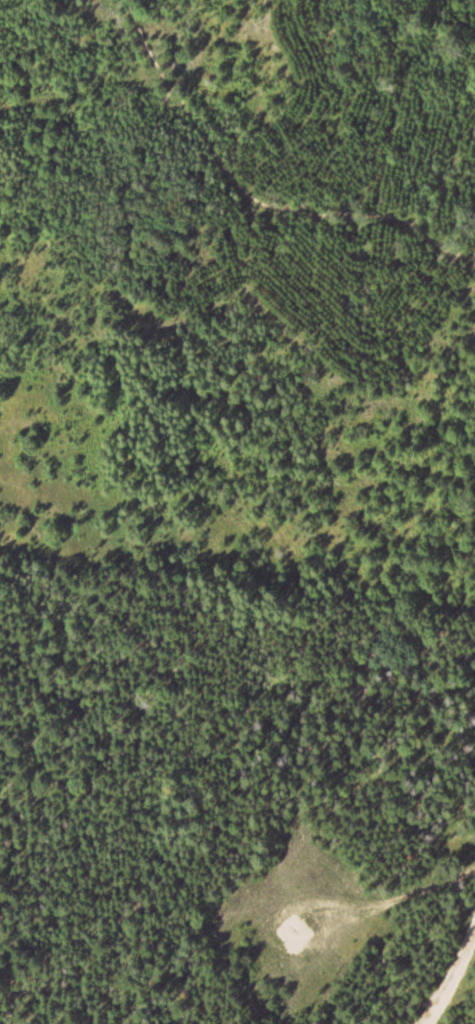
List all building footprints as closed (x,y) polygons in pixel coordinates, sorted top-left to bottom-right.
[(306,938),(317,928),(308,917),(296,926),(306,938)]
